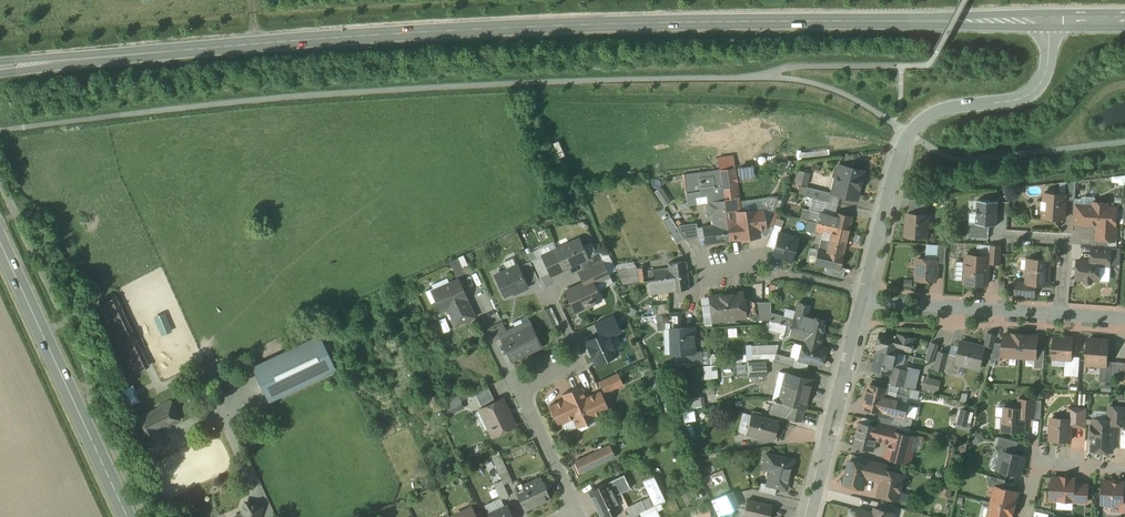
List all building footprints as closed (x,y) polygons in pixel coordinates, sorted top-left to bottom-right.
[(864,171),(839,165),(832,193),(857,200),(864,171)] [(738,179),(754,179),(753,166),(738,167),(738,179)] [(735,170),(720,172),(723,190),(737,188),(735,170)] [(801,183),(807,185),(810,172),(804,170),(801,183)] [(720,171),(699,174),(699,173),(687,175),(689,193),(701,191),(702,195),(701,195),(702,196),(707,195),(708,203),(712,203),(712,202),(724,201),(723,190),(720,171)] [(1076,181),(1066,182),(1065,195),(1066,195),(1066,200),(1075,201),(1076,181)] [(654,191),(664,206),(672,201),(661,186),(654,191)] [(832,193),(806,187),(804,195),(830,202),(832,193)] [(737,188),(723,190),(730,239),(739,238),(737,223),(739,223),(738,213),(740,212),(737,188)] [(1065,195),(1045,194),(1045,201),(1042,201),(1042,210),(1044,210),(1043,218),(1064,219),(1066,200),(1066,195),(1065,195)] [(770,198),(765,202),(766,211),(772,210),(776,199),(774,198),(770,198)] [(927,201),(910,200),(909,214),(926,215),(927,201)] [(999,202),(977,200),(977,201),(978,201),(976,224),(989,225),(997,226),(997,225),(998,202),(999,202)] [(715,225),(703,227),(705,244),(729,241),(724,201),(712,202),(712,203),(708,203),(709,214),(714,214),(715,225)] [(1108,204),(1094,203),(1094,207),(1075,206),(1074,224),(1084,224),(1085,225),(1089,226),(1090,225),(1098,225),(1097,240),(1108,240),(1108,237),(1115,237),(1117,236),(1117,231),(1115,229),(1117,209),(1108,208),(1108,204)] [(803,208),(796,207),(793,217),(801,218),(803,208)] [(815,211),(803,208),(801,218),(817,222),(819,213),(815,212),(815,211)] [(740,212),(738,213),(739,223),(737,223),(739,238),(739,239),(759,237),(758,229),(765,228),(763,211),(756,212),(756,210),(740,212)] [(778,215),(771,212),(767,223),(774,225),(778,215)] [(828,215),(819,213),(817,222),(826,224),(827,218),(828,215)] [(852,217),(836,213),(834,220),(827,218),(826,224),(849,230),(852,217)] [(909,214),(907,214),(906,236),(928,237),(929,223),(925,223),(926,215),(909,214)] [(677,227),(671,217),(663,222),(664,224),(665,224),(670,232),(671,234),(677,242),(676,243),(677,244),(685,239),(677,227)] [(817,222),(801,218),(796,234),(804,236),(806,229),(815,232),(817,222)] [(826,224),(817,222),(815,232),(824,234),(824,231),(826,224)] [(697,223),(679,226),(677,227),(685,239),(699,237),(697,223)] [(989,225),(976,224),(970,223),(969,237),(989,239),(989,225)] [(849,230),(826,224),(824,231),(831,233),(829,241),(822,240),(819,250),(818,250),(815,264),(840,270),(843,256),(842,256),(849,230)] [(797,239),(779,233),(772,256),(790,261),(797,239)] [(579,239),(557,250),(565,268),(579,262),(587,258),(587,257),(579,239)] [(947,245),(938,245),(937,260),(937,263),(945,264),(947,245)] [(1002,246),(990,245),(989,257),(990,257),(989,263),(1001,264),(1002,246)] [(1096,246),(1092,246),(1091,261),(1100,262),(1100,266),(1110,267),(1111,247),(1108,247),(1096,246)] [(557,250),(543,256),(551,275),(565,268),(557,250)] [(599,252),(587,257),(587,258),(579,262),(584,271),(604,262),(599,252)] [(989,257),(966,255),(965,283),(988,285),(989,263),(990,257),(989,257)] [(472,271),(466,258),(459,261),(465,274),(472,271)] [(459,261),(458,259),(450,263),(457,278),(465,274),(459,261)] [(937,260),(918,259),(917,280),(936,282),(936,274),(938,275),(938,267),(937,267),(937,263),(937,260)] [(1050,261),(1028,259),(1027,283),(1027,284),(1036,284),(1048,285),(1050,261)] [(1091,261),(1078,260),(1077,279),(1084,280),(1088,284),(1093,280),(1099,281),(1100,266),(1100,262),(1091,261)] [(529,261),(518,266),(526,283),(537,278),(529,261)] [(584,271),(580,273),(584,283),(592,280),(594,285),(598,283),(597,281),(610,275),(604,262),(584,271)] [(686,262),(669,264),(670,271),(663,272),(663,278),(687,275),(686,262)] [(517,265),(494,275),(504,296),(511,293),(512,295),(528,288),(526,283),(518,266),(517,265)] [(646,267),(637,268),(638,274),(639,282),(647,281),(655,280),(653,270),(647,271),(646,267)] [(662,269),(653,270),(655,280),(663,278),(663,272),(662,269)] [(655,280),(647,281),(649,294),(657,293),(657,290),(672,288),(672,291),(689,289),(687,275),(663,278),(655,280)] [(459,280),(435,291),(439,300),(436,301),(441,312),(448,308),(455,323),(464,319),(465,321),(474,317),(466,300),(468,299),(459,280)] [(584,283),(566,292),(575,311),(589,305),(590,306),(592,305),(591,302),(600,298),(594,285),(592,280),(584,283)] [(1027,283),(1016,282),(1015,295),(1035,297),(1036,284),(1027,284),(1027,283)] [(742,293),(710,297),(713,319),(735,316),(736,318),(746,317),(742,293)] [(99,304),(129,375),(148,367),(118,296),(99,304)] [(762,303),(754,302),(754,321),(762,321),(762,303)] [(771,303),(762,303),(762,321),(771,321),(772,321),(772,319),(771,319),(771,313),(771,303)] [(810,306),(798,303),(795,314),(794,319),(782,316),(771,313),(771,319),(772,319),(772,321),(771,321),(771,322),(781,323),(780,324),(783,325),(792,327),(823,335),(824,335),(827,322),(810,318),(807,317),(810,306)] [(668,304),(652,306),(653,316),(662,315),(662,314),(670,314),(668,304)] [(164,312),(153,316),(161,336),(172,331),(164,312)] [(670,314),(662,314),(662,315),(662,323),(680,323),(679,314),(670,314)] [(579,331),(595,366),(619,356),(611,337),(622,332),(614,315),(579,331)] [(553,319),(546,322),(549,328),(556,325),(553,319)] [(503,322),(490,328),(496,341),(502,338),(509,335),(503,322)] [(509,335),(502,338),(512,361),(541,347),(531,325),(509,335)] [(792,327),(783,325),(780,334),(789,336),(792,327)] [(823,335),(792,327),(789,336),(805,340),(804,343),(803,343),(799,360),(821,365),(826,349),(820,348),(824,335),(823,335)] [(680,328),(670,329),(672,329),(673,353),(671,353),(671,354),(676,354),(695,353),(695,352),(694,352),(693,338),(695,338),(694,328),(680,328)] [(997,335),(988,332),(984,345),(994,348),(995,343),(997,335)] [(1017,335),(1004,334),(1004,343),(1003,355),(1008,355),(1010,357),(1020,358),(1021,335),(1017,334),(1017,335)] [(899,338),(891,336),(891,338),(885,336),(885,338),(881,337),(878,348),(898,353),(899,348),(911,351),(914,339),(900,335),(899,338)] [(1038,337),(1025,336),(1025,335),(1021,335),(1020,358),(1029,359),(1031,357),(1036,357),(1037,350),(1038,337)] [(318,337),(255,367),(270,399),(333,370),(318,337)] [(1073,338),(1054,337),(1053,358),(1065,359),(1071,360),(1072,356),(1073,338)] [(1108,341),(1088,339),(1087,365),(1101,365),(1100,381),(1105,381),(1107,362),(1108,341)] [(985,348),(962,342),(958,357),(956,363),(957,363),(980,369),(985,348)] [(939,345),(932,343),(926,359),(933,362),(939,345)] [(1004,343),(995,343),(994,348),(991,360),(1001,361),(1001,357),(1003,355),(1004,343)] [(898,353),(878,348),(879,349),(873,371),(892,375),(894,367),(898,368),(899,363),(896,362),(898,353)] [(1045,351),(1037,350),(1036,357),(1035,368),(1044,368),(1045,351)] [(695,353),(676,354),(676,365),(702,364),(701,352),(695,352),(695,353)] [(796,359),(776,354),(774,362),(794,367),(796,359)] [(958,357),(949,354),(945,372),(956,375),(956,374),(954,374),(957,363),(956,363),(958,357)] [(1071,360),(1065,359),(1065,366),(1064,376),(1079,377),(1080,357),(1072,356),(1071,360)] [(672,360),(660,361),(661,368),(673,367),(672,360)] [(767,361),(747,362),(747,376),(767,374),(767,361)] [(1115,362),(1107,362),(1105,381),(1114,382),(1114,376),(1115,362)] [(1115,362),(1114,376),(1124,377),(1124,363),(1115,362)] [(717,365),(703,365),(704,379),(717,378),(717,365)] [(898,368),(894,367),(892,375),(889,383),(900,386),(904,387),(904,386),(912,388),(917,369),(909,367),(908,371),(898,368)] [(680,399),(687,398),(682,371),(675,372),(680,399)] [(812,380),(786,373),(786,374),(779,372),(776,386),(809,394),(812,380)] [(618,374),(600,382),(605,394),(623,385),(618,374)] [(922,389),(939,393),(942,380),(925,376),(922,389)] [(128,406),(139,401),(132,384),(121,389),(128,406)] [(888,389),(870,385),(864,408),(883,412),(894,415),(905,418),(906,417),(908,407),(889,402),(892,391),(888,390),(888,389)] [(809,394),(776,386),(772,401),(773,401),(805,409),(809,394)] [(904,387),(900,386),(897,394),(911,398),(913,389),(904,387)] [(488,387),(475,393),(483,408),(496,402),(488,387)] [(586,398),(581,387),(563,395),(564,399),(550,406),(559,425),(573,419),(578,428),(596,419),(595,417),(609,410),(600,392),(586,398)] [(968,395),(963,393),(962,395),(954,393),(952,399),(966,402),(968,395)] [(450,414),(464,407),(459,396),(445,403),(450,414)] [(693,408),(705,405),(703,397),(691,399),(693,408)] [(483,408),(480,410),(491,433),(492,434),(493,435),(494,435),(495,435),(496,435),(515,426),(502,399),(496,402),(483,408)] [(1019,408),(1006,407),(1005,417),(1003,417),(1002,430),(1005,430),(1006,432),(1011,432),(1012,431),(1024,431),(1025,418),(1026,400),(1020,399),(1019,408)] [(1035,400),(1026,400),(1025,418),(1034,418),(1035,400)] [(805,409),(773,401),(770,414),(786,418),(802,422),(805,409)] [(152,436),(147,426),(164,418),(167,424),(177,420),(177,417),(172,404),(169,403),(161,407),(160,410),(136,421),(135,424),(144,441),(143,444),(147,453),(150,454),(163,448),(157,434),(152,436)] [(1006,404),(999,404),(997,405),(996,416),(1003,417),(1005,417),(1006,407),(1006,404)] [(1110,407),(1109,420),(1114,421),(1114,425),(1124,425),(1124,408),(1110,407)] [(970,427),(974,412),(962,408),(957,423),(970,427)] [(1068,419),(1052,418),(1050,440),(1070,441),(1071,428),(1073,427),(1074,408),(1069,408),(1068,419)] [(1087,409),(1074,408),(1073,427),(1086,428),(1087,409)] [(684,423),(696,420),(694,409),(682,412),(684,423)] [(778,422),(751,415),(747,434),(774,441),(778,422)] [(914,419),(906,417),(905,418),(894,415),(892,424),(896,426),(911,429),(914,419)] [(596,419),(578,428),(579,431),(598,423),(596,419)] [(1109,420),(1094,420),(1094,426),(1092,428),(1091,436),(1093,438),(1092,450),(1112,452),(1114,425),(1114,421),(1109,420)] [(879,427),(861,422),(855,446),(874,451),(877,439),(880,427),(879,427)] [(892,424),(881,422),(879,427),(880,427),(877,439),(891,443),(894,432),(895,432),(896,426),(892,424)] [(895,432),(894,432),(891,443),(888,457),(908,462),(908,461),(910,462),(912,452),(911,452),(915,437),(895,432)] [(1019,442),(1000,437),(997,446),(1004,448),(1003,452),(1016,455),(1019,442)] [(609,445),(575,461),(581,473),(615,457),(609,445)] [(1003,452),(1002,451),(999,465),(1003,466),(1002,471),(1003,473),(1011,475),(1013,474),(1020,475),(1025,457),(1016,455),(1003,452)] [(793,460),(766,454),(764,465),(772,467),(768,484),(768,485),(777,487),(787,489),(793,460)] [(513,481),(501,455),(492,459),(504,485),(513,481)] [(869,466),(851,461),(845,484),(863,489),(866,477),(869,466)] [(888,466),(870,461),(869,466),(866,477),(883,482),(884,482),(886,471),(888,466)] [(904,475),(886,471),(884,482),(883,482),(881,490),(884,497),(898,500),(900,491),(902,490),(903,484),(902,483),(904,475)] [(669,499),(658,474),(643,481),(655,506),(669,499)] [(624,475),(607,483),(611,491),(620,487),(622,492),(630,488),(624,475)] [(541,478),(515,490),(525,511),(551,499),(541,478)] [(1075,479),(1053,478),(1052,492),(1050,493),(1050,499),(1052,501),(1058,502),(1060,500),(1068,500),(1069,501),(1073,501),(1074,485),(1074,484),(1075,479)] [(502,481),(494,485),(501,500),(509,496),(502,481)] [(1124,483),(1103,481),(1103,490),(1101,492),(1101,499),(1102,501),(1108,501),(1107,505),(1112,505),(1112,507),(1120,507),(1120,506),(1122,506),(1123,506),(1124,492),(1124,483)] [(589,492),(589,493),(589,492),(595,505),(596,505),(602,516),(608,516),(620,511),(611,491),(607,483),(589,492)] [(768,484),(761,483),(759,492),(775,495),(777,487),(768,485),(768,484)] [(1074,484),(1074,485),(1073,501),(1087,502),(1087,495),(1088,487),(1088,485),(1074,484)] [(1018,492),(998,487),(997,488),(995,488),(992,503),(1014,509),(1015,505),(1014,505),(1018,492)] [(734,510),(727,494),(717,499),(724,514),(730,512),(734,510)] [(747,500),(743,516),(770,516),(772,506),(747,500)] [(623,509),(626,516),(631,516),(640,513),(646,510),(641,501),(623,509)] [(992,503),(988,516),(1011,516),(1012,513),(1013,513),(1014,509),(992,503)] [(246,505),(242,515),(237,516),(258,516),(260,510),(259,507),(248,504),(246,505)] [(840,504),(840,505),(837,516),(894,516),(895,513),(875,508),(873,513),(858,509),(840,504)] [(488,514),(489,516),(513,516),(508,506),(488,514)] [(640,513),(642,516),(660,516),(655,506),(646,510),(640,513)] [(463,512),(464,514),(457,516),(476,516),(475,516),(472,508),(463,512)] [(700,516),(711,516),(709,509),(698,511),(700,516)]
